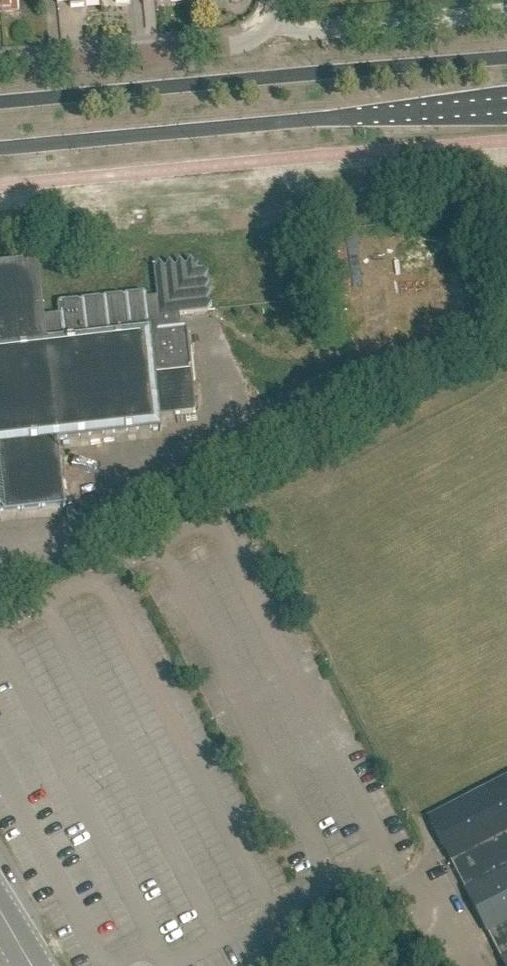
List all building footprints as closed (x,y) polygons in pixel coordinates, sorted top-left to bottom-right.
[(2,14),(18,12),(17,0),(1,0),(2,14)] [(191,260),(187,265),(185,265),(180,261),(177,266),(175,266),(170,262),(166,267),(164,267),(159,263),(154,269),(157,297),(147,298),(146,295),(144,293),(60,302),(58,305),(59,314),(44,316),(37,261),(0,265),(0,516),(65,508),(57,441),(161,430),(160,417),(193,413),(196,410),(187,327),(183,324),(180,325),(179,315),(208,312),(208,311),(209,310),(212,306),(207,302),(207,300),(210,295),(206,292),(206,290),(209,285),(205,282),(204,280),(208,275),(204,271),(203,271),(203,270),(197,270),(197,264),(196,265),(191,260)] [(429,820),(503,965),(506,965),(506,780),(429,820)]
